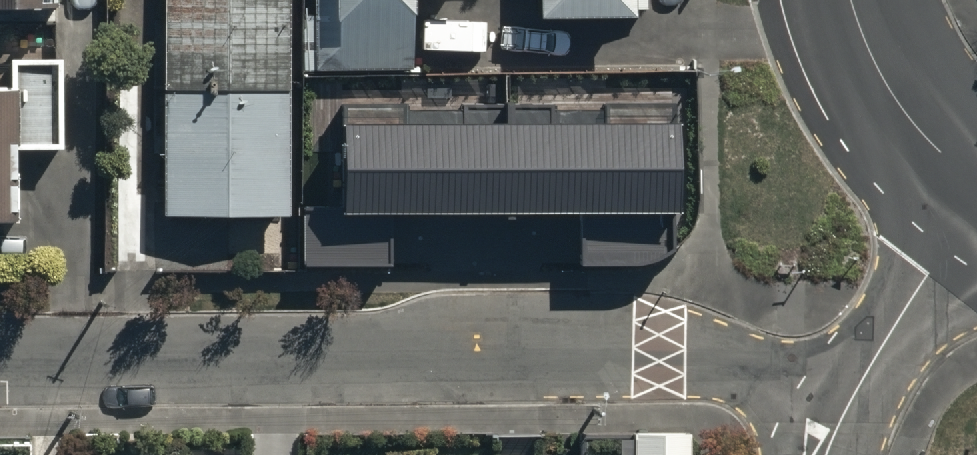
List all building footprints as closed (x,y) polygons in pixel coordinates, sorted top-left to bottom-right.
[(166,211),(286,212),(288,0),(168,0),(166,211)] [(314,66),(413,65),(412,0),(314,0),(314,66)] [(537,11),(647,9),(647,0),(537,0),(537,11)] [(58,54),(10,54),(10,67),(0,67),(0,212),(14,212),(13,137),(58,137),(58,54)] [(680,124),(344,125),(344,214),(680,213),(680,124)] [(681,423),(623,423),(623,454),(681,454),(681,423)]
